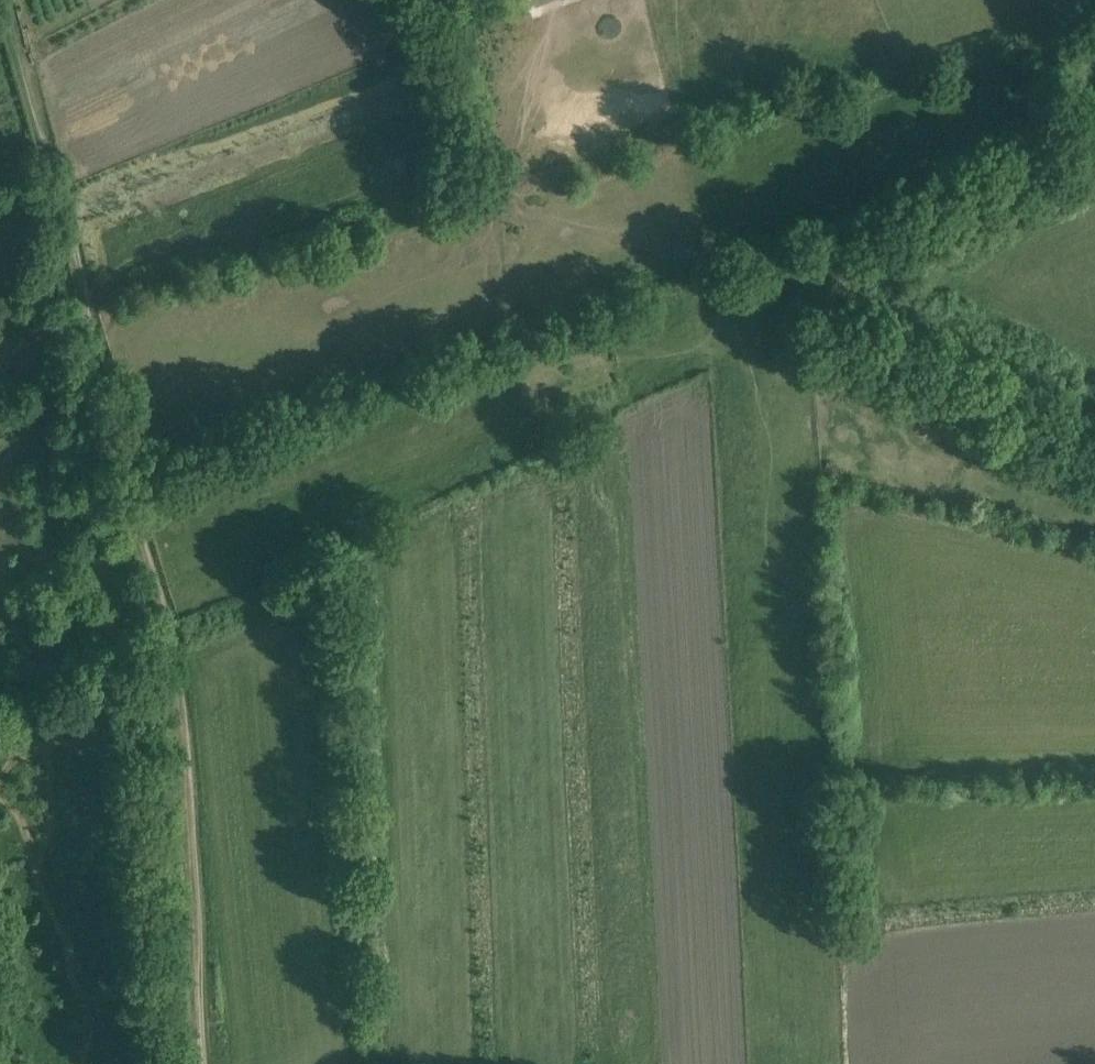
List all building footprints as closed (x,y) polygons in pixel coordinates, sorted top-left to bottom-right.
[(380,44),(384,54),(408,44),(404,34),(380,44)]
